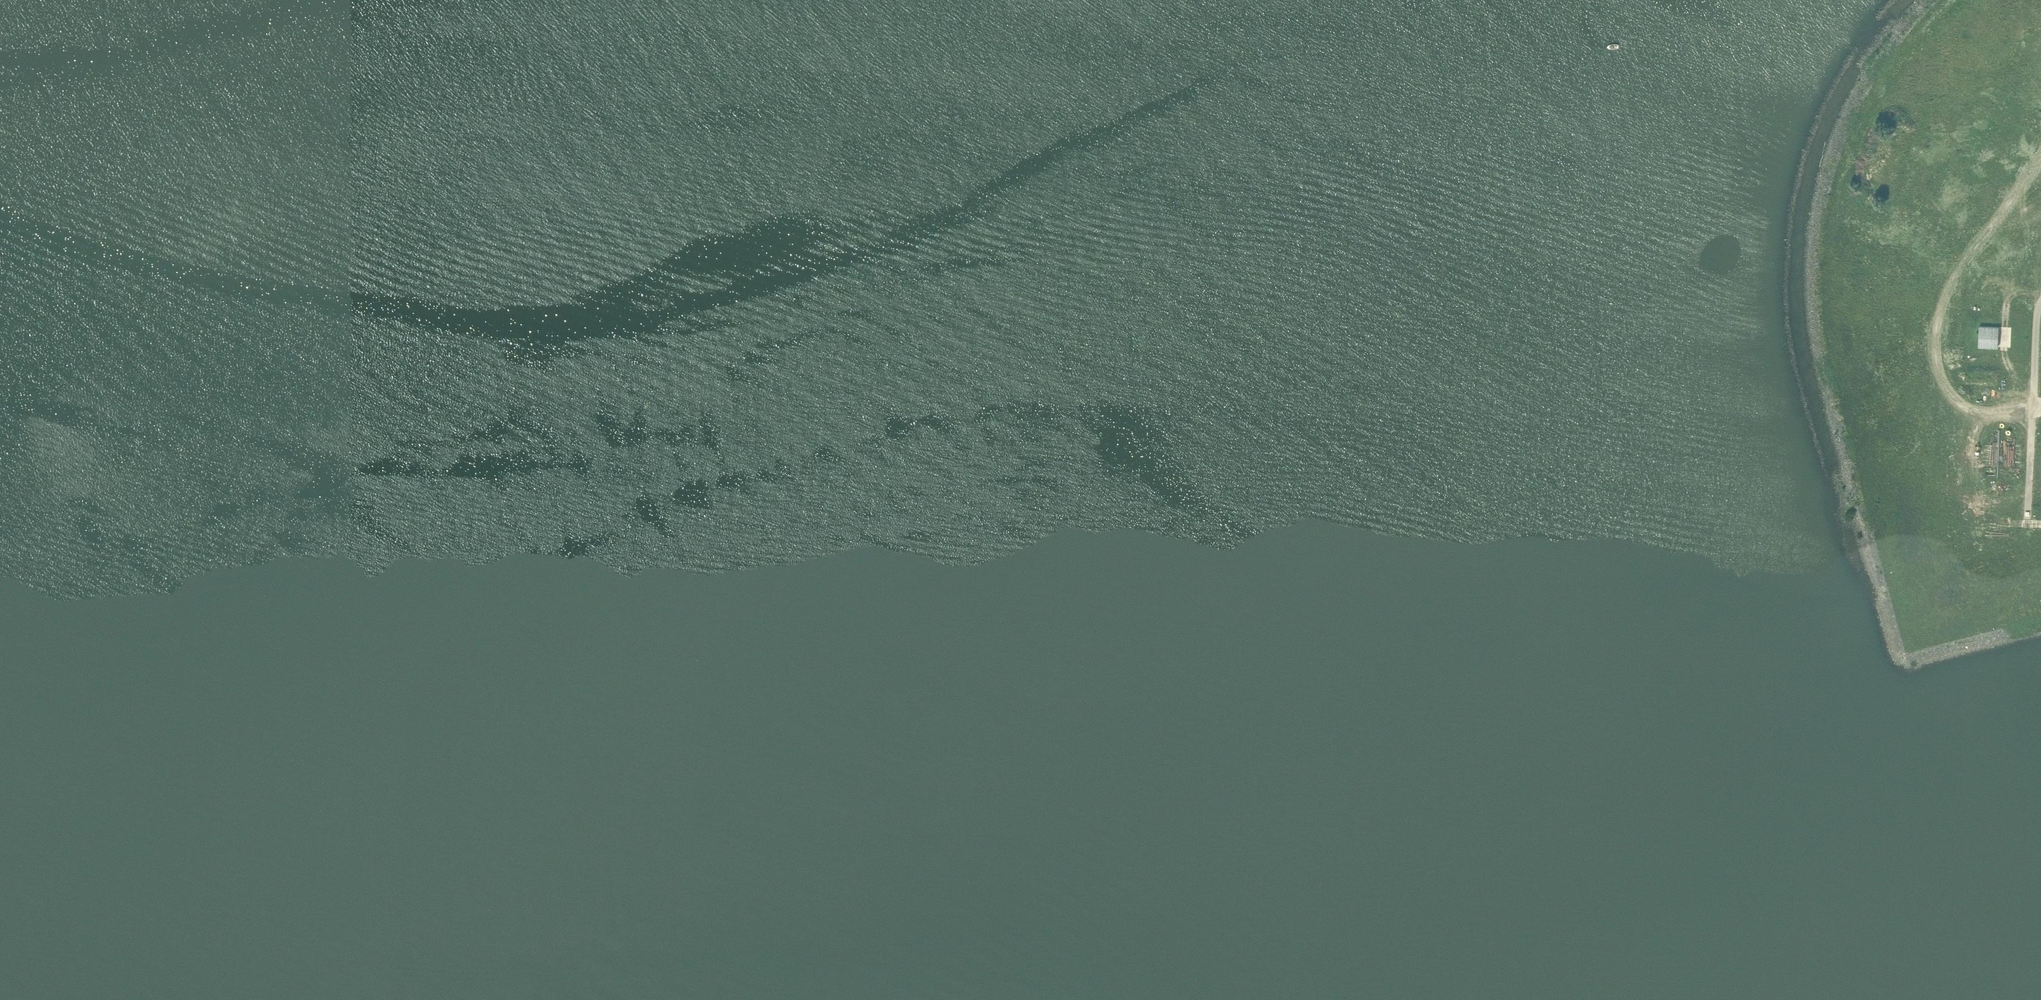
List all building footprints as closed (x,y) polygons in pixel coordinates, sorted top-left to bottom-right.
[(1971,299),(1972,289),(1964,288),(1963,298),(1971,299)] [(1999,327),(1980,326),(1978,346),(1998,347),(1999,327)]
